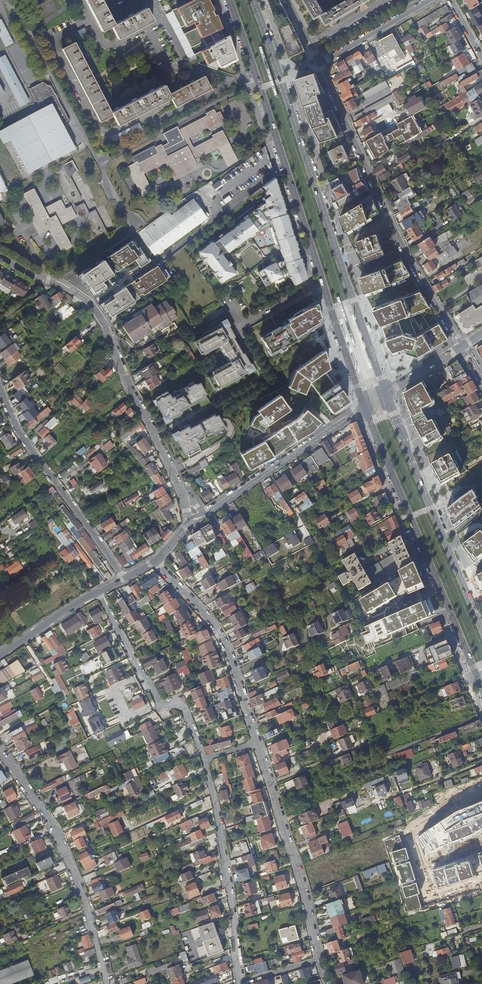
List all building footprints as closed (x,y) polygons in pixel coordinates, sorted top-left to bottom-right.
[(102,31),(111,26),(118,39),(153,21),(146,8),(114,25),(101,0),(85,0),(102,31)] [(172,11),(176,19),(181,28),(194,22),(197,28),(184,35),(191,48),(204,41),(207,48),(199,52),(201,57),(206,66),(215,61),(217,65),(219,67),(222,66),(227,64),(236,58),(229,36),(225,37),(221,29),(220,27),(216,15),(213,15),(211,11),(214,10),(209,0),(192,0),(172,11)] [(314,19),(321,15),(327,25),(369,0),(347,0),(324,13),(316,0),(303,0),(314,19)] [(479,3),(477,0),(466,0),(471,9),(479,3)] [(281,3),(272,7),(288,58),(304,51),(292,24),(281,3)] [(414,24),(418,29),(421,28),(427,24),(449,11),(446,6),(414,24)] [(438,21),(441,25),(446,22),(453,18),(450,14),(438,21)] [(481,24),(481,15),(480,14),(473,19),(477,27),(481,24)] [(14,43),(1,19),(0,20),(0,27),(4,34),(0,36),(7,47),(14,43)] [(176,19),(169,22),(190,62),(201,57),(199,52),(191,48),(184,35),(181,28),(176,19)] [(431,31),(425,35),(426,36),(427,35),(429,37),(440,30),(441,29),(442,31),(443,31),(444,29),(445,30),(446,32),(450,29),(446,22),(441,25),(431,31)] [(421,28),(425,35),(431,31),(430,30),(428,31),(426,27),(428,26),(427,24),(421,28)] [(442,34),(449,46),(459,40),(461,39),(454,26),(450,29),(446,32),(442,34)] [(392,33),(379,40),(386,53),(390,59),(394,57),(396,62),(405,57),(392,33)] [(401,39),(406,46),(410,44),(414,41),(410,34),(401,39)] [(449,46),(447,47),(452,55),(464,48),(459,40),(449,46)] [(113,115),(118,124),(170,97),(175,107),(210,88),(204,76),(169,94),(164,85),(111,112),(88,68),(75,43),(62,50),(100,122),(113,115)] [(406,46),(409,54),(414,51),(410,44),(406,46)] [(367,60),(374,56),(368,46),(361,50),(367,60)] [(359,68),(361,71),(364,69),(358,59),(362,57),(359,51),(352,55),(357,64),(359,68)] [(462,53),(452,59),(458,70),(465,66),(470,64),(467,59),(466,60),(462,53)] [(355,75),(361,71),(359,68),(357,64),(352,55),(344,59),(345,60),(347,65),(352,63),(353,66),(355,70),(353,71),(351,72),(353,75),(353,76),(354,75),(355,75)] [(26,102),(3,57),(0,58),(0,73),(18,107),(26,102)] [(347,65),(345,60),(341,62),(340,61),(336,63),(338,67),(337,68),(339,71),(342,70),(346,67),(348,67),(347,65)] [(397,74),(415,64),(413,61),(395,71),(397,74)] [(470,64),(465,66),(469,73),(476,69),(472,62),(470,64)] [(461,81),(464,86),(465,85),(481,75),(481,72),(481,70),(461,81)] [(334,84),(335,86),(338,84),(348,79),(348,78),(353,75),(351,72),(350,71),(333,79),(336,84),(334,84)] [(323,94),(315,73),(296,79),(309,120),(318,138),(340,127),(333,110),(324,113),(318,96),(323,94)] [(456,73),(442,81),(445,85),(453,81),(454,83),(457,81),(456,79),(459,77),(456,73)] [(338,84),(343,93),(349,89),(355,86),(354,84),(351,86),(349,81),(354,78),(354,79),(356,78),(354,75),(353,76),(348,79),(338,84)] [(368,97),(388,86),(385,80),(365,91),(362,93),(364,95),(365,98),(368,97)] [(463,93),(467,90),(465,88),(464,86),(461,81),(458,83),(460,87),(462,91),(463,93)] [(440,106),(442,109),(447,106),(452,114),(469,104),(480,97),(478,94),(481,91),(481,84),(481,82),(470,88),(467,90),(463,93),(461,94),(453,99),(440,106)] [(0,130),(0,137),(3,143),(9,139),(27,174),(73,150),(61,128),(67,123),(56,101),(55,97),(51,92),(48,87),(44,86),(40,83),(28,90),(39,110),(0,130)] [(343,93),(341,94),(345,102),(353,98),(358,95),(356,91),(352,94),(349,89),(343,93)] [(354,116),(357,121),(369,114),(370,113),(374,111),(381,108),(385,105),(389,103),(396,99),(397,99),(399,104),(409,98),(406,93),(400,97),(397,90),(393,93),(393,94),(365,109),(365,110),(354,116)] [(477,118),(481,116),(481,96),(480,97),(469,104),(474,112),(477,118)] [(345,102),(344,103),(349,112),(352,110),(355,109),(358,107),(353,98),(345,102)] [(385,105),(381,108),(384,114),(390,111),(392,110),(390,106),(390,105),(389,103),(385,105)] [(152,192),(143,174),(165,163),(169,171),(173,169),(177,177),(197,166),(198,168),(203,166),(199,158),(218,148),(228,165),(238,160),(222,130),(212,135),(213,137),(194,147),(188,137),(208,127),(209,129),(221,123),(214,109),(206,113),(207,115),(179,129),(184,140),(164,150),(161,144),(154,147),(158,153),(137,164),(137,162),(127,167),(142,197),(152,192)] [(376,116),(374,111),(370,113),(369,114),(357,121),(356,121),(358,125),(361,124),(363,126),(371,122),(369,119),(376,116)] [(469,124),(477,118),(474,112),(470,114),(469,113),(469,114),(468,115),(467,116),(467,118),(467,120),(467,121),(468,123),(469,124)] [(406,140),(421,131),(412,115),(396,124),(399,127),(383,136),(382,134),(368,143),(369,145),(367,146),(372,154),(373,154),(375,158),(403,142),(406,140)] [(433,125),(442,139),(449,135),(446,129),(444,130),(438,121),(433,125)] [(471,129),(473,133),(481,128),(481,122),(471,129)] [(124,136),(143,128),(140,123),(121,131),(124,136)] [(362,131),(367,140),(368,139),(376,135),(371,126),(362,131)] [(421,131),(406,140),(408,144),(432,130),(430,126),(428,128),(425,129),(421,131)] [(350,164),(344,150),(345,150),(342,145),(329,151),(338,170),(350,164)] [(394,160),(397,165),(401,163),(411,157),(408,153),(398,159),(397,158),(394,160)] [(71,245),(60,225),(80,215),(81,217),(83,216),(95,240),(115,229),(102,204),(98,206),(86,183),(84,184),(72,160),(51,171),(64,195),(62,196),(62,198),(43,208),(33,188),(22,193),(34,215),(30,217),(38,233),(48,228),(60,251),(71,245)] [(373,169),(377,177),(379,176),(388,170),(386,168),(385,168),(382,164),(373,169)] [(362,175),(358,167),(348,172),(353,180),(362,175)] [(472,175),(477,184),(477,185),(481,182),(480,179),(481,178),(481,169),(472,175)] [(379,176),(382,181),(391,175),(389,170),(388,170),(379,176)] [(391,181),(398,193),(408,187),(409,186),(402,174),(401,175),(391,181)] [(284,204),(275,177),(263,186),(266,190),(264,192),(261,188),(249,197),(255,205),(245,213),(233,222),(227,214),(220,220),(205,231),(212,242),(199,252),(222,282),(237,273),(222,254),(227,250),(228,252),(236,246),(257,230),(256,228),(267,219),(271,220),(278,244),(282,254),(284,260),(280,261),(275,263),(275,262),(267,266),(258,272),(265,286),(283,276),(282,275),(285,273),(290,274),(294,285),(307,277),(301,257),(299,258),(297,250),(298,249),(295,238),(293,234),(292,235),(292,232),(292,231),(290,223),(286,213),(285,213),(284,210),(285,209),(284,204)] [(342,186),(339,177),(330,182),(332,189),(334,191),(333,192),(333,195),(335,198),(337,199),(337,198),(338,200),(336,201),(339,208),(341,207),(348,203),(352,201),(346,194),(348,193),(344,185),(342,186)] [(216,190),(223,185),(219,180),(212,185),(216,190)] [(366,183),(357,187),(361,195),(367,192),(369,190),(366,183)] [(395,201),(400,210),(410,205),(411,204),(407,198),(414,194),(410,186),(409,186),(408,187),(398,193),(401,198),(395,201)] [(462,193),(468,203),(475,198),(469,189),(462,193)] [(226,203),(232,198),(229,194),(223,199),(226,203)] [(470,203),(473,208),(480,217),(481,221),(481,195),(470,203)] [(372,197),(340,216),(349,232),(382,213),(372,197)] [(138,233),(155,257),(207,219),(197,204),(193,199),(188,203),(185,199),(173,206),(166,210),(167,212),(138,233)] [(199,202),(197,204),(207,219),(210,217),(199,202)] [(449,217),(452,222),(462,216),(454,204),(446,210),(450,216),(449,217)] [(400,210),(400,211),(404,219),(414,213),(414,212),(412,210),(414,209),(412,207),(411,208),(410,205),(400,210)] [(480,217),(473,208),(470,210),(476,220),(480,217)] [(406,230),(412,240),(422,234),(415,224),(406,230)] [(460,231),(459,230),(448,238),(447,238),(436,246),(434,247),(434,248),(425,253),(423,254),(425,258),(427,257),(429,260),(439,254),(436,249),(460,233),(459,232),(460,231)] [(377,233),(357,241),(365,262),(385,254),(377,233)] [(418,243),(425,253),(434,247),(436,246),(447,238),(448,238),(445,233),(432,241),(429,236),(418,243)] [(147,260),(134,240),(93,268),(91,266),(76,276),(93,297),(96,295),(97,297),(107,290),(104,285),(106,284),(102,279),(107,276),(108,277),(124,267),(128,273),(131,271),(127,264),(135,259),(140,267),(150,261),(148,259),(147,260)] [(452,246),(450,242),(441,248),(443,252),(445,250),(452,246)] [(452,246),(445,250),(448,255),(449,257),(457,252),(453,245),(452,246)] [(441,253),(440,253),(445,260),(449,257),(448,256),(448,255),(445,250),(443,252),(441,253)] [(463,258),(436,274),(438,278),(453,270),(452,268),(460,264),(460,263),(463,261),(463,260),(464,260),(463,258)] [(431,260),(422,265),(423,266),(424,266),(426,269),(427,268),(429,272),(436,268),(431,260)] [(371,292),(411,279),(406,261),(360,275),(365,293),(371,291),(371,292)] [(99,305),(108,319),(171,277),(161,263),(135,281),(132,276),(128,278),(131,283),(119,291),(118,290),(115,292),(116,293),(99,305)] [(10,289),(15,280),(4,274),(4,275),(0,281),(0,283),(10,289)] [(446,278),(439,283),(442,287),(449,283),(446,278)] [(10,289),(22,297),(28,288),(19,283),(20,282),(16,280),(15,280),(10,289)] [(437,292),(443,288),(442,287),(439,283),(433,286),(437,292)] [(467,293),(474,304),(459,313),(461,316),(459,317),(460,318),(466,328),(481,318),(481,284),(467,293)] [(62,298),(58,293),(48,300),(53,307),(58,303),(58,302),(62,298)] [(404,352),(418,357),(448,339),(448,338),(439,324),(417,337),(404,334),(399,319),(429,307),(421,294),(421,293),(420,293),(375,309),(374,310),(374,311),(383,325),(385,332),(391,348),(393,355),(393,356),(394,356),(404,352)] [(42,296),(38,298),(40,301),(43,307),(46,311),(51,308),(42,296)] [(119,321),(134,343),(152,331),(150,329),(156,325),(159,330),(177,318),(174,313),(175,312),(171,307),(169,306),(165,301),(155,308),(153,308),(148,301),(119,321)] [(316,303),(283,321),(284,323),(268,332),(268,334),(262,338),(268,348),(269,348),(271,351),(279,347),(280,350),(285,347),(284,346),(296,339),(294,336),(321,320),(316,303)] [(29,328),(25,320),(20,323),(25,332),(29,328)] [(201,338),(194,342),(201,353),(202,353),(204,351),(204,353),(207,351),(218,345),(220,344),(230,362),(213,372),(212,372),(213,374),(207,377),(214,388),(217,387),(218,388),(220,387),(228,382),(231,381),(236,378),(248,371),(249,370),(250,366),(250,365),(249,363),(246,358),(245,357),(244,354),(243,354),(233,337),(234,336),(232,333),(232,332),(229,327),(228,325),(227,324),(223,323),(221,324),(217,326),(216,323),(210,326),(207,320),(194,327),(201,338)] [(3,333),(0,336),(0,347),(1,349),(10,343),(3,333)] [(22,340),(19,336),(14,340),(18,344),(22,340)] [(83,343),(76,336),(66,345),(72,352),(83,343)] [(14,344),(0,354),(4,360),(16,351),(18,350),(14,344)] [(159,353),(154,344),(143,350),(148,359),(159,353)] [(220,344),(218,345),(228,363),(230,362),(220,344)] [(331,413),(346,402),(325,371),(329,368),(324,350),(295,369),(289,382),(293,383),(292,386),(301,390),(302,387),(306,389),(309,381),(331,413)] [(21,358),(16,351),(4,360),(9,366),(21,358)] [(452,393),(472,381),(469,377),(468,377),(460,364),(457,362),(448,367),(455,379),(447,384),(448,385),(452,393)] [(157,373),(151,364),(141,370),(146,379),(157,373)] [(447,384),(455,379),(448,367),(440,372),(447,384)] [(102,369),(96,375),(102,382),(113,372),(109,368),(105,372),(102,369)] [(20,390),(30,381),(25,372),(12,380),(15,385),(16,384),(20,390)] [(159,383),(154,375),(147,379),(145,381),(150,389),(159,383)] [(438,390),(439,389),(440,388),(433,376),(429,378),(430,380),(441,399),(452,393),(448,385),(446,387),(447,389),(440,394),(438,390)] [(12,380),(11,381),(18,392),(20,390),(16,384),(15,385),(12,380)] [(441,399),(430,380),(403,396),(413,424),(425,447),(442,438),(441,436),(446,432),(445,429),(441,423),(434,409),(444,404),(443,403),(441,399)] [(468,396),(474,392),(477,390),(472,381),(452,393),(441,399),(443,403),(465,390),(466,392),(468,396)] [(164,418),(168,419),(170,418),(173,417),(175,415),(176,415),(179,413),(178,411),(180,410),(190,404),(195,401),(199,399),(202,397),(202,395),(204,394),(205,394),(199,383),(196,385),(194,384),(192,385),(191,384),(188,385),(178,391),(173,394),(169,396),(167,392),(155,398),(156,399),(157,401),(155,402),(157,406),(164,418)] [(465,392),(466,392),(465,390),(443,403),(444,404),(465,392)] [(473,405),(475,404),(479,401),(474,392),(468,396),(464,398),(469,407),(473,405)] [(83,402),(76,395),(73,398),(80,404),(81,405),(83,402)] [(279,395),(257,410),(259,413),(254,416),(250,424),(262,431),(265,425),(289,409),(279,395)] [(28,397),(24,401),(32,411),(39,405),(36,402),(38,401),(36,399),(34,400),(32,397),(29,400),(28,397)] [(80,404),(73,398),(68,402),(71,405),(72,403),(77,407),(80,404)] [(44,403),(33,413),(36,417),(37,416),(48,407),(44,403)] [(123,404),(113,412),(116,415),(118,417),(127,409),(123,404)] [(444,404),(434,409),(441,423),(450,418),(446,409),(444,405),(444,404)] [(458,413),(459,415),(461,413),(460,413),(461,412),(462,415),(467,412),(472,420),(481,415),(481,414),(481,410),(481,409),(480,409),(479,409),(478,409),(476,410),(473,405),(469,407),(461,412),(458,413)] [(51,411),(48,407),(37,416),(40,420),(44,417),(51,411)] [(133,412),(135,411),(133,408),(131,410),(130,408),(126,411),(131,417),(135,414),(133,412)] [(269,437),(240,453),(249,469),(260,465),(274,458),(274,455),(313,430),(313,431),(323,425),(304,408),(299,414),(284,423),(285,425),(269,437)] [(467,412),(462,415),(467,423),(472,420),(467,412)] [(187,455),(190,459),(201,453),(223,440),(227,434),(226,431),(227,430),(225,426),(224,427),(223,426),(221,422),(217,416),(216,416),(214,417),(213,416),(210,417),(206,420),(200,423),(191,429),(189,430),(188,427),(184,429),(183,430),(181,431),(178,433),(177,433),(175,438),(176,439),(182,450),(184,454),(186,453),(187,455)] [(47,430),(57,420),(53,417),(46,424),(44,426),(45,427),(38,433),(42,437),(38,440),(39,442),(49,433),(47,430)] [(37,423),(34,419),(26,425),(30,429),(37,423)] [(46,424),(44,422),(32,434),(34,436),(44,426),(46,424)] [(125,439),(140,428),(142,431),(146,429),(141,422),(120,438),(124,443),(127,447),(130,445),(128,443),(127,443),(125,439)] [(351,443),(362,436),(357,422),(356,422),(356,423),(350,425),(353,434),(331,448),(326,440),(320,444),(323,449),(324,450),(329,457),(348,445),(349,444),(351,443)] [(449,427),(445,429),(446,432),(450,439),(454,436),(449,427)] [(0,438),(8,450),(16,445),(8,433),(0,438)] [(460,433),(450,439),(452,443),(455,449),(458,447),(454,441),(462,437),(460,433)] [(46,446),(49,449),(57,443),(49,434),(45,438),(50,443),(46,446)] [(143,439),(140,435),(133,439),(137,443),(143,439)] [(358,457),(368,450),(368,448),(363,436),(362,436),(351,443),(352,446),(357,443),(360,450),(351,455),(353,460),(358,457)] [(152,449),(144,438),(143,439),(137,443),(144,454),(152,449)] [(114,447),(109,441),(103,446),(108,451),(114,447)] [(80,455),(87,450),(84,446),(78,451),(80,455)] [(138,454),(133,446),(131,447),(129,449),(129,450),(134,456),(138,461),(143,459),(144,458),(140,453),(138,454)] [(18,448),(8,454),(10,458),(21,451),(19,447),(18,448)] [(95,452),(93,449),(86,455),(89,458),(95,452)] [(319,466),(330,459),(329,457),(324,450),(317,455),(315,453),(312,456),(313,457),(319,466)] [(364,472),(374,466),(368,450),(358,457),(360,462),(359,463),(358,463),(359,464),(360,467),(362,466),(364,472)] [(467,471),(457,451),(431,465),(431,466),(430,466),(441,485),(442,485),(467,471)] [(104,459),(100,453),(90,460),(92,464),(93,464),(95,465),(104,459)] [(145,461),(144,459),(143,459),(138,461),(138,462),(142,466),(154,459),(152,456),(148,458),(145,461)] [(308,476),(320,468),(319,466),(313,457),(301,465),(308,475),(308,476)] [(108,464),(104,459),(95,465),(99,471),(108,464)] [(207,465),(205,460),(188,470),(190,474),(207,465)] [(241,473),(237,467),(239,466),(236,462),(230,466),(233,470),(235,473),(239,479),(242,477),(240,474),(241,473)] [(154,468),(151,463),(144,467),(150,477),(154,475),(158,472),(155,468),(154,468)] [(20,474),(27,470),(24,466),(22,468),(21,468),(20,467),(19,466),(18,464),(10,469),(11,471),(15,477),(20,474)] [(298,481),(308,475),(301,465),(291,472),(298,481)] [(367,478),(377,472),(374,466),(364,472),(364,473),(367,478)] [(27,470),(20,474),(26,484),(31,481),(35,478),(29,468),(27,470)] [(114,472),(106,477),(109,481),(117,475),(114,472)] [(239,479),(235,473),(224,478),(229,486),(240,480),(239,479)] [(2,479),(5,484),(11,480),(8,475),(2,479)] [(377,489),(382,486),(381,482),(378,475),(370,479),(371,481),(369,482),(364,485),(368,492),(377,488),(377,489)] [(201,476),(195,478),(198,485),(204,482),(201,476)] [(283,492),(293,486),(286,476),(276,482),(283,492)] [(71,480),(76,489),(80,486),(75,477),(71,480)] [(109,481),(106,477),(101,481),(100,481),(90,489),(89,488),(86,491),(89,495),(92,493),(93,494),(96,492),(96,491),(104,485),(103,485),(109,481)] [(229,486),(224,478),(220,481),(225,488),(229,486)] [(321,486),(325,484),(323,480),(319,483),(320,483),(314,486),(317,491),(323,488),(321,486)] [(287,512),(287,511),(290,515),(291,517),(293,516),(294,515),(274,484),(263,491),(267,498),(270,496),(273,494),(274,495),(275,495),(277,496),(280,501),(287,512)] [(364,495),(368,492),(364,485),(364,484),(359,487),(364,495)] [(164,490),(163,489),(162,486),(153,492),(157,499),(166,493),(169,492),(167,488),(164,490)] [(313,496),(317,493),(313,486),(309,489),(313,496)] [(210,489),(201,495),(205,501),(212,496),(211,494),(212,493),(212,492),(210,489)] [(357,490),(348,495),(353,504),(362,498),(357,490)] [(303,499),(304,501),(308,499),(306,495),(308,494),(306,491),(302,494),(290,502),(289,502),(292,507),(295,506),(295,505),(303,499)] [(377,509),(385,504),(386,507),(390,504),(387,498),(383,501),(382,499),(387,497),(385,492),(373,499),(376,504),(371,506),(374,511),(375,510),(377,509)] [(456,503),(447,511),(453,526),(454,526),(455,526),(479,507),(480,506),(476,497),(472,492),(456,503)] [(171,500),(166,493),(157,499),(155,501),(159,508),(163,506),(171,500)] [(138,497),(136,494),(127,500),(126,500),(125,499),(121,501),(126,508),(129,506),(128,504),(129,503),(130,502),(138,497)] [(297,515),(315,504),(314,503),(312,504),(308,499),(304,501),(306,503),(297,509),(296,508),(294,509),(297,513),(297,515)] [(175,504),(175,503),(173,500),(163,506),(159,508),(158,509),(160,513),(166,522),(171,518),(166,510),(174,506),(173,505),(175,504)] [(126,508),(121,501),(116,505),(121,512),(126,508)] [(77,525),(75,523),(62,505),(59,507),(62,511),(72,525),(73,527),(76,530),(77,531),(81,528),(79,524),(77,525)] [(387,516),(393,512),(391,506),(384,511),(387,516)] [(351,524),(362,518),(361,516),(359,517),(354,508),(348,512),(352,520),(350,521),(351,524)] [(24,510),(12,518),(17,524),(28,517),(24,510)] [(372,524),(380,519),(376,511),(375,510),(374,511),(367,515),(372,524)] [(221,525),(231,519),(228,515),(219,521),(221,525)] [(237,531),(247,525),(240,515),(230,520),(236,530),(237,531)] [(329,522),(325,515),(316,520),(320,528),(329,522)] [(396,538),(402,534),(395,515),(376,526),(377,529),(386,524),(388,531),(385,533),(390,543),(396,539),(396,538)] [(116,526),(111,518),(101,524),(106,532),(116,526)] [(35,520),(28,525),(31,530),(38,526),(35,520)] [(227,536),(236,530),(230,520),(221,526),(227,536)] [(57,528),(55,525),(53,522),(49,525),(53,531),(54,531),(57,528)] [(124,526),(121,523),(116,526),(106,532),(101,536),(102,538),(104,536),(106,539),(117,532),(116,531),(124,526)] [(160,537),(164,541),(171,533),(165,527),(163,530),(164,531),(163,532),(161,530),(161,529),(159,528),(160,527),(158,525),(153,525),(160,537)] [(208,544),(217,539),(216,538),(211,525),(201,532),(208,544)] [(159,536),(153,526),(142,534),(147,542),(148,544),(159,536)] [(335,540),(339,546),(341,545),(344,550),(350,547),(349,546),(354,544),(351,539),(347,542),(344,538),(346,537),(343,534),(350,530),(348,526),(335,534),(338,538),(335,540)] [(70,536),(64,528),(62,529),(60,531),(61,533),(67,541),(69,543),(72,541),(68,536),(70,536)] [(129,538),(125,532),(127,531),(126,530),(114,538),(119,545),(129,538)] [(253,563),(256,561),(253,556),(236,530),(227,536),(231,542),(236,540),(243,552),(245,551),(253,563)] [(200,550),(209,545),(208,544),(201,532),(192,537),(194,541),(200,550)] [(293,546),(297,544),(304,539),(300,532),(292,537),(295,540),(291,543),(293,546)] [(481,558),(481,532),(463,542),(474,563),(481,558)] [(67,541),(61,533),(57,535),(56,536),(62,544),(67,541)] [(103,565),(92,551),(83,539),(80,535),(77,538),(87,552),(95,564),(96,563),(99,568),(103,565)] [(91,540),(88,536),(87,535),(83,539),(92,551),(95,549),(89,541),(91,540)] [(227,545),(221,535),(216,538),(217,539),(223,549),(214,554),(216,557),(215,558),(217,561),(227,556),(236,572),(238,571),(224,547),(227,545)] [(373,586),(413,563),(401,536),(396,539),(390,543),(389,543),(392,550),(389,551),(391,555),(365,570),(355,554),(343,561),(349,572),(346,573),(345,573),(339,577),(344,585),(350,581),(352,579),(352,578),(359,590),(372,583),(373,586)] [(133,546),(130,542),(132,541),(134,540),(132,537),(129,538),(119,545),(124,554),(133,548),(135,550),(137,549),(135,545),(133,546)] [(71,546),(69,543),(67,541),(62,544),(66,549),(71,546)] [(191,557),(201,552),(200,550),(194,541),(185,547),(191,557)] [(75,542),(71,545),(87,566),(91,563),(75,542)] [(148,550),(144,544),(137,549),(135,550),(130,554),(134,560),(148,550)] [(273,544),(253,556),(256,561),(265,555),(268,559),(277,553),(277,551),(273,544)] [(77,555),(71,546),(66,549),(59,554),(64,561),(66,563),(77,555)] [(134,560),(130,554),(135,550),(133,548),(124,554),(125,556),(124,557),(127,560),(128,559),(129,562),(132,559),(134,561),(135,560),(134,560)] [(183,568),(191,563),(189,561),(190,561),(187,556),(184,558),(180,552),(178,550),(173,552),(180,561),(179,562),(183,568)] [(121,556),(116,559),(118,561),(122,567),(126,564),(121,556)] [(204,569),(209,566),(203,556),(198,559),(204,569)] [(14,564),(8,568),(12,575),(18,571),(14,564)] [(191,575),(187,567),(180,571),(184,579),(191,575)] [(112,578),(108,572),(104,575),(108,580),(111,579),(112,578)] [(144,589),(161,578),(155,572),(154,573),(156,576),(155,577),(153,575),(140,582),(144,589)] [(96,574),(93,576),(100,584),(102,582),(96,574)] [(202,593),(216,585),(211,576),(201,582),(204,588),(203,588),(204,589),(201,590),(202,593)] [(224,590),(236,584),(231,576),(219,583),(221,587),(222,586),(224,590)] [(398,577),(358,598),(367,614),(400,597),(398,594),(405,591),(398,577)] [(246,585),(249,592),(258,588),(254,581),(246,585)] [(136,584),(130,587),(138,601),(137,601),(141,606),(147,602),(150,600),(147,595),(143,598),(140,593),(141,592),(136,584)] [(158,590),(155,586),(146,591),(151,599),(152,598),(151,596),(150,595),(152,594),(158,590)] [(164,605),(173,600),(171,596),(170,597),(168,595),(169,594),(167,590),(158,596),(164,605)] [(215,600),(220,609),(231,603),(226,594),(215,600)] [(133,596),(124,601),(131,612),(135,610),(136,610),(132,604),(136,601),(133,596)] [(125,616),(131,612),(122,597),(118,599),(125,612),(121,614),(123,617),(125,616)] [(173,613),(181,608),(175,599),(173,600),(164,605),(170,615),(173,613)] [(366,641),(437,617),(432,601),(365,624),(367,631),(363,632),(366,641)] [(226,616),(237,610),(232,602),(231,603),(221,608),(226,616)] [(164,606),(156,610),(159,615),(167,611),(164,606)] [(180,624),(189,618),(183,607),(181,608),(173,613),(180,624)] [(94,623),(96,627),(97,626),(103,623),(99,617),(102,615),(98,609),(95,611),(96,614),(90,617),(94,622),(94,623)] [(334,619),(345,614),(342,609),(331,614),(334,619)] [(134,624),(141,620),(138,616),(135,610),(131,612),(125,616),(129,622),(131,621),(133,625),(134,624)] [(234,624),(243,618),(240,611),(229,617),(232,621),(234,624)] [(80,613),(76,615),(84,627),(83,627),(84,628),(87,632),(89,631),(96,627),(94,623),(94,622),(87,627),(86,625),(87,624),(86,622),(84,619),(80,613)] [(343,622),(347,620),(345,614),(334,619),(336,624),(342,621),(343,622)] [(70,621),(62,626),(68,636),(76,631),(77,632),(78,631),(77,630),(82,627),(75,617),(72,619),(71,618),(69,619),(70,621)] [(140,633),(150,627),(145,617),(141,620),(134,624),(140,633)] [(168,633),(172,631),(173,631),(166,618),(161,620),(168,633)] [(237,630),(247,625),(243,618),(234,624),(235,626),(235,627),(237,630)] [(187,638),(195,634),(196,633),(194,628),(193,628),(189,621),(181,626),(187,638)] [(434,634),(443,630),(439,621),(437,622),(430,625),(434,634)] [(309,631),(319,627),(316,622),(307,626),(309,631)] [(255,637),(266,631),(267,633),(277,628),(276,626),(275,627),(275,626),(272,628),(269,629),(267,625),(253,633),(255,637)] [(283,635),(287,633),(283,625),(279,627),(283,635)] [(345,626),(345,625),(339,627),(341,630),(337,631),(338,632),(331,636),(336,645),(346,640),(344,636),(349,634),(345,626)] [(99,636),(102,635),(97,626),(96,627),(89,631),(94,638),(99,635),(99,636)] [(312,637),(318,633),(319,635),(323,632),(320,626),(319,627),(309,631),(312,637)] [(143,635),(151,630),(150,627),(140,633),(144,639),(145,639),(143,635)] [(200,643),(211,638),(206,628),(196,633),(195,634),(200,643)] [(239,640),(246,636),(242,628),(234,632),(239,640)] [(148,645),(157,640),(151,630),(143,635),(145,639),(148,645)] [(285,643),(296,638),(293,633),(282,639),(285,643)] [(57,654),(45,637),(42,639),(53,655),(54,655),(57,654)] [(106,637),(94,644),(99,653),(111,646),(106,637)] [(60,645),(55,638),(50,642),(59,655),(58,656),(60,657),(64,655),(59,646),(60,645)] [(246,650),(255,645),(255,644),(260,641),(258,638),(244,646),(246,650)] [(287,649),(293,646),(294,647),(299,645),(296,638),(285,643),(287,649)] [(261,652),(277,644),(275,639),(259,647),(261,652)] [(203,658),(215,652),(216,652),(211,641),(198,647),(203,658)] [(67,654),(62,644),(60,645),(59,646),(64,655),(67,654)] [(114,649),(107,653),(110,659),(118,655),(114,649)] [(189,657),(186,649),(179,653),(182,660),(184,659),(184,661),(175,665),(177,669),(187,665),(190,664),(188,658),(189,657)] [(81,650),(78,652),(83,663),(86,661),(85,658),(83,654),(81,650)] [(212,669),(221,665),(215,652),(203,658),(202,658),(205,666),(208,664),(210,670),(212,669)] [(238,657),(242,665),(251,660),(247,653),(238,657)] [(59,658),(57,654),(43,662),(44,663),(45,662),(47,664),(54,660),(59,658)] [(153,664),(153,665),(163,661),(162,659),(158,661),(155,655),(150,658),(142,662),(145,668),(153,664)] [(401,674),(411,669),(412,672),(416,671),(410,656),(396,662),(401,674)] [(93,659),(81,666),(83,669),(95,663),(93,659)] [(455,663),(456,663),(455,659),(454,659),(447,662),(446,661),(445,662),(444,660),(433,664),(436,671),(455,663)] [(60,676),(69,671),(63,660),(54,665),(56,670),(53,672),(56,678),(59,677),(60,676)] [(17,661),(8,666),(15,676),(24,672),(17,661)] [(158,674),(168,669),(163,661),(153,665),(158,674)] [(346,672),(360,666),(358,661),(357,662),(340,669),(343,676),(347,674),(346,672)] [(316,679),(335,671),(334,670),(333,670),(332,668),(326,671),(323,664),(315,667),(317,670),(313,672),(316,679)] [(184,675),(189,672),(187,665),(177,669),(179,674),(183,672),(184,675)] [(15,676),(8,666),(0,672),(0,679),(3,683),(15,676)] [(108,672),(109,676),(108,677),(108,676),(106,677),(107,680),(110,678),(114,685),(127,679),(121,666),(108,672)] [(257,682),(271,676),(269,671),(267,672),(266,670),(265,670),(262,666),(252,671),(257,682)] [(387,666),(377,670),(382,682),(392,678),(387,666)] [(33,681),(42,677),(38,668),(30,671),(32,675),(31,675),(33,681)] [(204,685),(209,683),(213,682),(215,681),(213,675),(210,670),(199,675),(204,685)] [(278,679),(290,673),(288,670),(287,671),(287,670),(276,675),(278,679)] [(386,691),(414,679),(411,673),(383,684),(387,694),(387,693),(386,691)] [(178,683),(175,674),(158,680),(160,685),(164,684),(167,692),(180,687),(179,686),(178,683)] [(280,683),(289,679),(289,677),(290,677),(288,674),(278,679),(280,683)] [(55,679),(59,686),(63,684),(59,677),(56,678),(55,679)] [(217,686),(228,681),(226,677),(215,681),(213,682),(215,685),(217,685),(217,686)] [(372,689),(368,680),(357,685),(359,689),(360,688),(362,693),(372,689)] [(222,690),(230,687),(228,681),(217,686),(218,688),(221,687),(222,690)] [(448,696),(460,691),(457,682),(444,687),(448,696)] [(89,692),(85,684),(74,689),(80,701),(90,697),(88,693),(89,692)] [(375,698),(387,694),(383,684),(372,689),(373,692),(375,698)] [(352,698),(348,689),(346,685),(344,686),(326,694),(328,698),(337,694),(339,697),(340,697),(342,702),(352,698)] [(228,700),(226,696),(233,693),(231,686),(215,693),(219,703),(228,700)] [(195,700),(204,697),(200,687),(191,690),(190,691),(190,692),(191,691),(194,699),(193,699),(194,701),(195,700)] [(270,695),(279,691),(277,687),(268,691),(270,695)] [(34,693),(38,701),(42,698),(38,691),(34,693)] [(141,698),(140,698),(139,694),(132,698),(133,701),(133,702),(136,709),(137,708),(138,710),(139,709),(138,707),(144,704),(141,698)] [(253,708),(262,704),(264,703),(261,694),(250,699),(251,704),(253,708)] [(92,702),(90,697),(80,701),(87,716),(97,711),(95,706),(96,706),(94,701),(92,702)] [(201,710),(208,708),(204,697),(195,700),(197,707),(199,707),(201,710)] [(454,710),(466,706),(463,697),(450,702),(454,710)] [(227,709),(232,707),(229,699),(228,700),(222,702),(223,705),(224,706),(225,707),(226,706),(227,708),(227,709)] [(266,711),(275,707),(271,700),(264,703),(262,704),(266,711)] [(367,717),(376,714),(370,700),(362,703),(367,717)] [(218,707),(223,705),(222,702),(219,703),(215,705),(218,713),(220,712),(218,707)] [(6,703),(0,707),(0,712),(8,708),(8,707),(6,703)] [(207,723),(216,719),(211,706),(208,708),(201,710),(202,715),(204,714),(207,723)] [(228,719),(238,716),(235,708),(226,712),(228,719)] [(295,717),(294,715),(291,709),(277,716),(276,716),(279,722),(280,724),(295,717)] [(266,720),(276,716),(277,716),(274,710),(265,714),(266,717),(264,719),(264,718),(259,720),(260,723),(266,720)] [(79,722),(73,711),(67,714),(68,716),(71,715),(74,720),(71,722),(70,722),(72,726),(79,723),(79,722)] [(98,716),(88,720),(95,735),(106,730),(103,725),(105,724),(103,719),(100,720),(98,716)] [(332,719),(326,721),(330,730),(331,729),(336,727),(332,719)] [(259,728),(268,724),(266,720),(260,723),(258,724),(259,728)] [(458,732),(459,736),(460,736),(464,734),(481,726),(479,720),(457,729),(458,732)] [(336,727),(331,729),(335,739),(347,733),(343,725),(336,727)] [(231,735),(228,726),(220,728),(220,729),(222,738),(231,735)] [(146,730),(142,732),(148,744),(159,739),(153,727),(151,728),(146,730)] [(14,743),(26,737),(21,728),(10,734),(14,743)] [(271,738),(280,733),(278,728),(268,732),(271,738)] [(438,745),(459,736),(458,732),(455,732),(436,740),(438,745)] [(117,744),(125,740),(122,733),(118,736),(116,733),(109,736),(108,737),(105,738),(109,746),(110,748),(114,746),(113,743),(116,742),(117,744)] [(353,747),(349,736),(338,740),(343,752),(353,747)] [(31,746),(26,737),(14,743),(19,752),(31,746)] [(46,752),(65,743),(63,738),(44,747),(46,752)] [(481,750),(480,749),(481,748),(481,738),(461,747),(464,757),(481,750)] [(233,744),(231,739),(230,739),(230,740),(219,743),(218,743),(203,747),(204,750),(206,755),(214,753),(212,748),(215,748),(217,748),(219,746),(220,748),(221,747),(221,748),(223,748),(223,747),(233,744)] [(286,749),(289,748),(285,740),(270,746),(274,754),(286,749)] [(151,752),(164,746),(162,741),(148,747),(150,752),(151,752)] [(37,746),(25,752),(30,760),(41,754),(37,746)] [(151,752),(155,759),(167,753),(163,746),(164,746),(151,752)] [(286,749),(272,756),(274,760),(275,764),(280,762),(278,758),(288,753),(286,749)] [(396,762),(410,756),(408,750),(393,756),(396,762)] [(56,758),(61,769),(66,767),(75,763),(69,751),(56,758)] [(458,751),(448,755),(453,768),(464,764),(461,758),(460,758),(458,751)] [(154,760),(153,760),(154,761),(156,761),(157,763),(169,757),(167,753),(155,759),(154,760)] [(338,769),(352,763),(348,753),(334,760),(338,769)] [(241,767),(251,765),(248,757),(236,760),(238,768),(241,767)] [(289,772),(284,761),(282,762),(283,763),(276,766),(281,776),(289,772)] [(66,767),(61,769),(63,773),(67,771),(77,766),(75,763),(66,767)] [(182,764),(168,771),(171,775),(175,773),(178,779),(187,775),(182,764)] [(425,764),(415,767),(420,780),(431,776),(429,771),(428,771),(425,764)] [(245,780),(251,778),(254,777),(251,765),(241,767),(245,780)] [(406,767),(397,770),(400,780),(410,777),(406,767)] [(125,776),(127,781),(133,778),(134,778),(131,770),(124,774),(125,776)] [(83,775),(72,780),(74,784),(85,778),(83,775)] [(298,789),(308,785),(304,775),(294,779),(298,789)] [(60,777),(40,788),(42,792),(63,782),(60,777)] [(365,787),(384,780),(383,777),(364,784),(365,787)] [(127,781),(101,793),(105,801),(114,796),(113,794),(118,791),(126,788),(128,790),(141,784),(141,783),(137,785),(133,778),(127,781)] [(250,792),(255,790),(251,778),(245,780),(242,780),(244,785),(241,786),(242,788),(244,787),(246,793),(250,792)] [(287,789),(296,785),(298,789),(294,779),(284,783),(287,789)] [(453,786),(451,780),(443,782),(445,789),(453,786)] [(182,782),(173,786),(177,795),(179,799),(189,795),(187,791),(188,791),(185,785),(184,785),(182,782)] [(144,791),(141,784),(128,790),(131,797),(136,795),(136,796),(143,793),(144,791)] [(387,793),(384,785),(381,786),(380,784),(374,787),(379,797),(383,795),(386,794),(387,793)] [(228,798),(225,786),(220,787),(221,791),(217,792),(220,800),(228,798)] [(70,798),(65,787),(61,789),(62,791),(57,793),(61,803),(70,798)] [(103,787),(85,795),(87,800),(99,794),(98,793),(105,790),(103,787)] [(3,792),(9,802),(17,798),(11,788),(3,792)] [(128,790),(126,788),(118,791),(120,794),(124,803),(132,799),(131,797),(128,790)] [(250,792),(246,793),(248,797),(252,796),(254,804),(263,801),(262,797),(263,797),(261,789),(255,790),(250,792)] [(410,814),(414,812),(410,802),(407,794),(403,795),(409,811),(410,814)] [(398,807),(403,805),(400,796),(395,798),(398,807)] [(341,801),(344,809),(356,804),(353,797),(341,801)] [(203,800),(190,805),(192,809),(204,803),(203,800)] [(421,810),(434,804),(433,801),(430,802),(430,801),(424,803),(423,800),(418,802),(421,810)] [(267,816),(263,801),(254,804),(253,805),(256,815),(255,815),(255,816),(253,816),(253,817),(251,817),(247,818),(248,822),(256,819),(267,816)] [(418,837),(424,856),(436,848),(476,834),(481,831),(481,802),(457,811),(418,837)] [(14,804),(4,809),(10,821),(20,815),(14,804)] [(79,813),(75,806),(65,810),(69,818),(79,813)] [(98,819),(109,814),(106,807),(95,812),(98,819)] [(310,823),(318,820),(313,810),(300,816),(304,826),(310,823)] [(125,815),(122,811),(98,823),(100,827),(100,829),(105,838),(108,837),(102,826),(109,823),(111,827),(115,836),(123,832),(118,822),(117,819),(125,815)] [(179,811),(153,822),(155,825),(164,820),(165,821),(167,820),(169,823),(182,817),(181,815),(182,814),(181,813),(180,813),(179,811)] [(32,813),(13,823),(16,830),(12,832),(18,844),(29,837),(30,836),(30,835),(29,834),(29,833),(28,832),(27,832),(26,832),(25,830),(26,830),(24,826),(22,823),(34,816),(32,813)] [(270,821),(268,815),(267,816),(256,819),(258,825),(257,826),(259,832),(261,833),(271,830),(269,825),(268,822),(270,821)] [(195,818),(179,825),(182,831),(185,830),(184,828),(186,827),(187,829),(194,826),(194,825),(200,823),(202,829),(203,830),(211,826),(209,822),(209,823),(206,817),(199,820),(197,817),(195,818)] [(339,829),(349,825),(347,821),(337,825),(339,829)] [(311,837),(316,836),(310,823),(304,826),(301,828),(304,836),(309,833),(311,837)] [(343,838),(350,834),(352,833),(349,825),(339,830),(343,838)] [(71,833),(75,841),(82,837),(86,835),(83,827),(71,833)] [(181,845),(182,848),(192,844),(194,843),(204,838),(200,830),(190,834),(193,840),(190,841),(190,840),(181,845)] [(273,838),(272,834),(260,837),(263,850),(275,846),(275,845),(274,846),(272,838),(273,838)] [(316,857),(324,854),(323,850),(322,850),(320,845),(328,842),(325,835),(318,838),(318,839),(308,843),(310,849),(312,853),(311,853),(311,854),(310,855),(312,859),(316,857)] [(399,836),(384,841),(406,912),(421,907),(399,836)] [(86,846),(82,837),(75,841),(79,849),(86,846)] [(43,844),(41,838),(35,840),(30,843),(35,853),(45,848),(47,847),(45,843),(43,844)] [(201,850),(205,858),(210,856),(214,854),(211,846),(201,850)] [(79,856),(87,872),(97,866),(94,860),(92,860),(87,852),(79,856)] [(110,863),(123,857),(122,854),(117,857),(115,852),(107,856),(110,863)] [(148,853),(140,856),(142,862),(150,860),(148,853)] [(250,867),(255,865),(252,856),(252,853),(230,860),(232,864),(248,859),(250,867)] [(205,858),(188,865),(189,868),(202,862),(203,864),(212,860),(212,861),(217,859),(215,855),(210,857),(210,856),(205,858)] [(376,865),(376,862),(382,862),(381,856),(369,858),(370,866),(376,865)] [(127,858),(115,864),(117,867),(118,867),(119,868),(120,871),(131,866),(127,858)] [(468,858),(431,869),(437,888),(474,877),(468,858)] [(53,865),(50,859),(37,865),(39,871),(53,865)] [(264,875),(277,871),(274,861),(265,863),(266,867),(263,868),(264,875)] [(30,875),(27,868),(2,880),(5,887),(30,875)] [(331,876),(342,872),(340,868),(330,872),(331,876)] [(369,870),(363,872),(366,878),(372,876),(369,870)] [(184,882),(193,879),(192,875),(193,875),(191,871),(181,875),(184,882)] [(323,886),(334,882),(331,876),(330,872),(319,876),(323,886)] [(213,873),(195,880),(196,881),(197,881),(198,883),(215,877),(213,873)] [(46,880),(51,891),(62,887),(60,882),(59,882),(55,875),(46,880)] [(287,887),(284,875),(274,878),(277,890),(287,887)] [(100,882),(103,880),(102,877),(91,882),(92,885),(100,882)] [(257,893),(253,881),(242,884),(244,891),(245,891),(247,896),(257,893)] [(24,890),(20,882),(9,887),(11,891),(4,894),(4,895),(0,897),(0,901),(24,890)] [(99,882),(92,885),(96,894),(100,892),(105,890),(103,886),(102,886),(100,882),(99,882)] [(200,894),(196,883),(186,887),(187,890),(188,893),(190,898),(200,894)] [(141,884),(119,894),(121,899),(126,896),(127,898),(138,893),(141,892),(140,891),(143,889),(141,884)] [(105,890),(100,892),(103,900),(115,896),(111,887),(105,890)] [(333,902),(340,899),(343,898),(339,887),(329,890),(333,902)] [(281,907),(292,904),(292,903),(289,894),(289,893),(278,896),(279,900),(277,900),(278,904),(280,904),(281,907)] [(214,894),(202,898),(205,906),(217,901),(214,894)] [(331,918),(344,913),(345,913),(340,899),(333,902),(326,904),(331,918)] [(114,903),(98,910),(100,914),(116,907),(115,905),(116,904),(117,907),(122,904),(121,900),(114,903)] [(246,916),(257,913),(255,906),(258,905),(257,901),(244,904),(246,911),(245,911),(246,916)] [(55,911),(57,916),(66,912),(63,907),(55,911)] [(148,909),(139,913),(143,921),(152,918),(148,909)] [(219,909),(210,912),(212,919),(221,915),(219,909)] [(116,910),(106,914),(110,924),(120,920),(116,910)] [(66,912),(57,916),(59,920),(68,916),(66,912)] [(334,928),(345,924),(347,923),(344,913),(331,918),(330,918),(334,928)] [(451,913),(441,916),(443,921),(446,920),(448,926),(455,924),(451,913)] [(204,942),(218,937),(217,934),(213,922),(199,927),(203,939),(204,942)] [(116,923),(107,926),(110,934),(119,930),(116,923)] [(339,939),(345,937),(343,929),(346,928),(345,924),(334,928),(328,929),(329,934),(337,931),(339,939)] [(130,926),(119,930),(123,940),(134,936),(130,926)] [(289,942),(299,939),(295,926),(279,930),(281,938),(282,938),(283,943),(289,942)] [(441,940),(457,935),(456,930),(440,934),(441,940)] [(3,941),(12,936),(11,936),(12,936),(10,932),(1,936),(3,941)] [(92,946),(87,935),(80,938),(82,942),(80,942),(81,944),(82,943),(83,944),(85,949),(91,947),(92,946)] [(12,936),(3,941),(5,946),(14,942),(12,936)] [(218,937),(204,942),(205,945),(209,957),(223,952),(219,940),(218,937)] [(331,953),(341,950),(338,942),(347,940),(346,937),(345,937),(339,939),(327,943),(331,953)] [(292,954),(302,951),(299,942),(288,945),(284,946),(286,953),(282,954),(283,956),(289,955),(291,954),(292,954)] [(142,964),(136,945),(128,947),(132,959),(127,961),(129,969),(142,964)] [(84,953),(79,955),(83,966),(90,964),(90,962),(89,963),(87,959),(85,961),(84,958),(86,957),(95,953),(94,949),(92,949),(84,953)] [(348,956),(346,949),(338,951),(340,958),(338,959),(340,963),(342,963),(346,962),(350,961),(348,956)] [(413,963),(410,950),(399,953),(403,965),(409,963),(413,963)] [(186,951),(177,954),(177,957),(180,956),(181,958),(179,958),(180,960),(182,960),(183,963),(189,960),(186,951)] [(294,962),(301,960),(300,956),(305,955),(304,951),(302,951),(292,954),(294,962)] [(279,964),(282,963),(282,960),(290,958),(289,955),(283,956),(277,958),(279,964)] [(456,966),(457,968),(466,966),(463,955),(458,956),(460,965),(456,966)] [(399,976),(404,974),(399,958),(394,960),(399,976)] [(0,971),(0,983),(10,983),(32,976),(26,961),(0,971)] [(74,961),(64,963),(66,970),(75,968),(74,961)] [(256,974),(265,971),(262,962),(256,964),(248,966),(249,970),(255,969),(256,974)] [(166,969),(175,966),(173,963),(169,965),(169,964),(156,969),(155,967),(147,970),(149,976),(166,969)] [(226,963),(214,967),(216,974),(229,969),(226,963)] [(340,963),(334,965),(337,975),(345,972),(342,963),(340,963)] [(175,966),(166,969),(170,980),(171,979),(181,976),(178,965),(175,966)] [(61,966),(48,970),(50,976),(63,972),(61,966)] [(310,967),(301,970),(302,977),(312,974),(310,967)] [(359,970),(343,975),(345,983),(363,983),(359,970)] [(284,983),(290,981),(288,973),(282,975),(284,983)] [(444,983),(462,983),(461,980),(457,981),(455,973),(438,977),(440,982),(443,981),(444,983)] [(218,980),(216,974),(205,978),(205,979),(205,980),(206,983),(218,980)] [(81,983),(92,981),(90,975),(79,978),(81,983)] [(171,979),(173,983),(184,983),(181,976),(171,979)]
